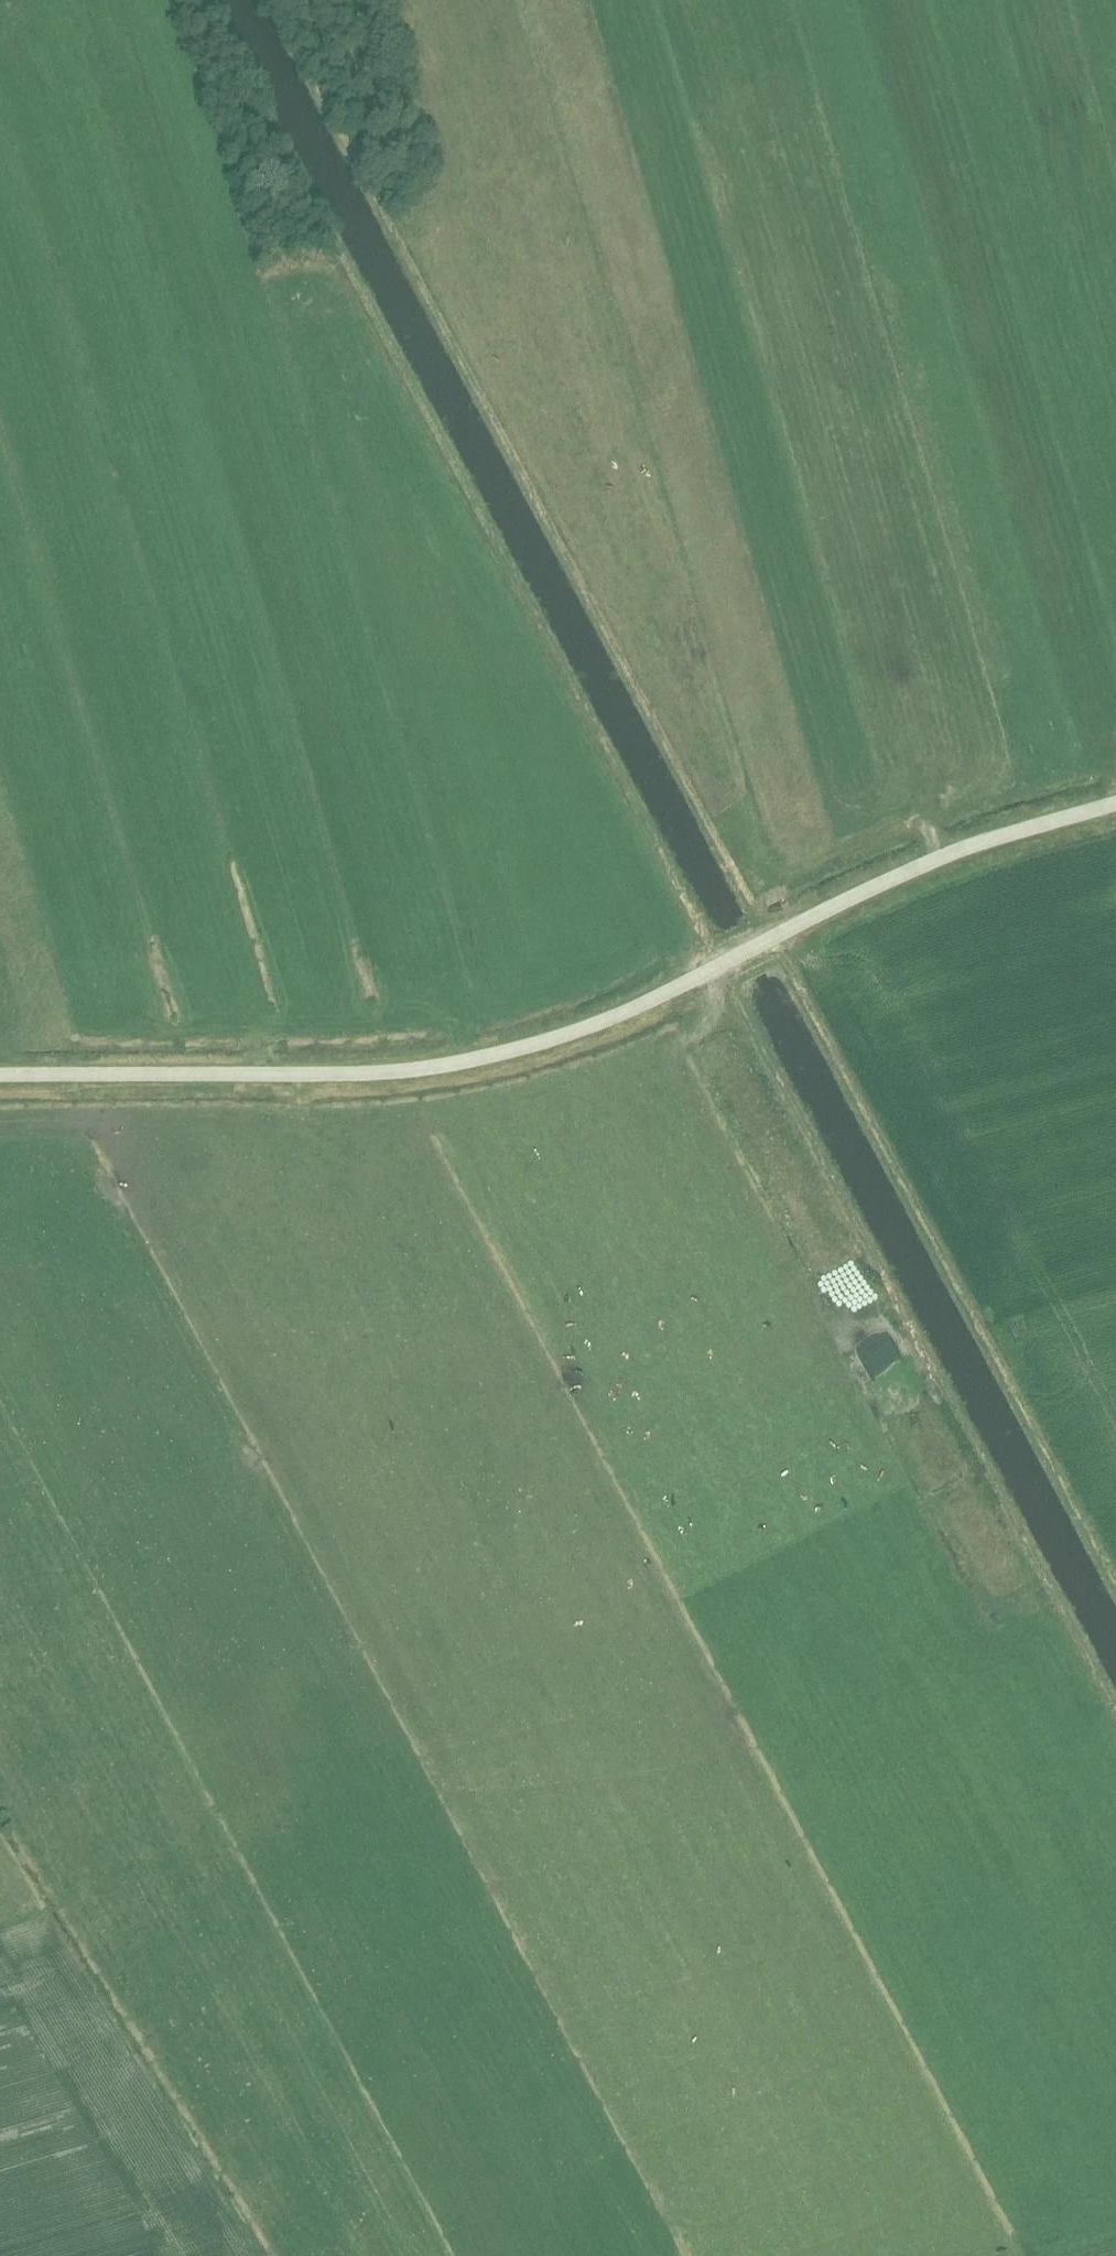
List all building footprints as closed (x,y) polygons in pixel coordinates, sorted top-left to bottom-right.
[(870,1318),(886,1311),(875,1289),(860,1296),(870,1318)]
